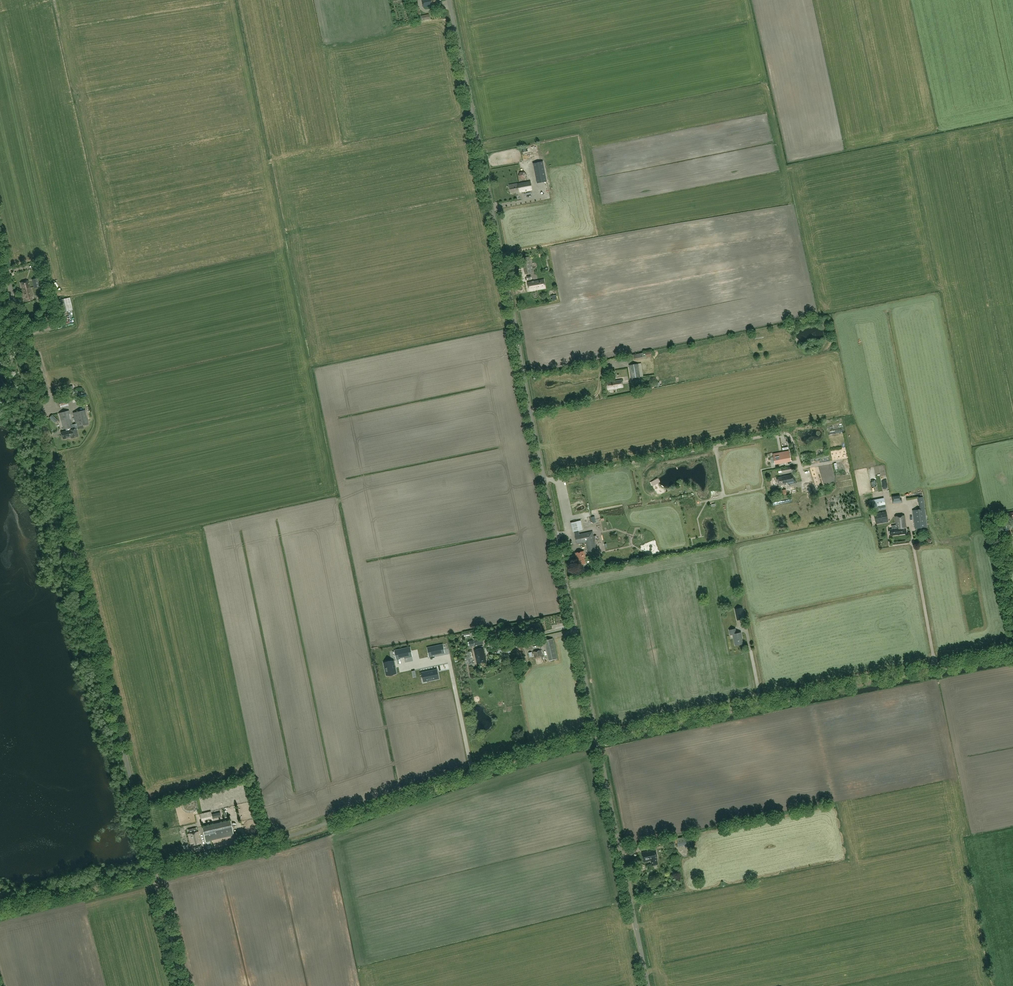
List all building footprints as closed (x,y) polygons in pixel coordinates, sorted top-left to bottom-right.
[(537,183),(547,181),(543,162),(533,164),(537,183)] [(511,193),(512,193),(519,192),(519,193),(532,190),(530,181),(509,185),(511,193)] [(532,273),(529,257),(523,258),(526,274),(532,273)] [(32,279),(34,288),(40,287),(38,278),(32,279)] [(544,279),(528,282),(529,291),(545,288),(544,279)] [(23,293),(22,293),(23,298),(24,298),(25,302),(33,300),(28,281),(21,283),(23,293)] [(46,314),(40,315),(41,323),(48,321),(46,314)] [(632,378),(640,376),(639,370),(638,364),(629,365),(631,378),(632,378)] [(607,382),(608,389),(623,387),(622,379),(607,382)] [(67,399),(59,401),(60,407),(68,405),(67,399)] [(69,410),(59,413),(63,429),(66,429),(66,431),(61,432),(63,439),(71,437),(71,438),(78,436),(76,429),(77,429),(77,427),(88,424),(85,410),(73,413),(76,424),(73,425),(69,410)] [(56,423),(59,420),(54,415),(51,417),(56,423)] [(846,457),(845,450),(841,450),(842,453),(838,454),(838,451),(833,452),(835,459),(846,457)] [(775,464),(791,461),(789,451),(773,454),(775,464)] [(779,486),(796,482),(794,473),(777,477),(779,486)] [(834,478),(824,479),(824,477),(820,477),(820,474),(817,474),(818,485),(835,484),(834,478)] [(918,497),(919,504),(920,509),(913,510),(915,528),(927,527),(925,509),(923,497),(918,497)] [(874,499),(877,511),(886,509),(884,498),(874,499)] [(887,511),(875,513),(876,523),(888,521),(887,511)] [(895,516),(897,527),(896,527),(895,525),(892,525),(892,529),(889,529),(890,536),(898,535),(907,533),(904,515),(895,516)] [(572,520),(573,530),(583,529),(582,519),(572,520)] [(592,531),(575,535),(577,544),(586,542),(589,557),(598,555),(592,531)] [(584,551),(575,553),(577,562),(578,562),(579,565),(586,564),(584,558),(585,557),(584,551)] [(735,609),(737,620),(745,619),(743,607),(735,609)] [(733,634),(735,645),(743,643),(742,636),(741,632),(736,633),(735,628),(729,630),(730,635),(733,634)] [(549,660),(557,658),(553,639),(545,640),(549,660)] [(515,645),(518,658),(525,656),(523,648),(524,648),(523,644),(515,645)] [(441,653),(439,645),(427,648),(429,657),(433,656),(433,655),(441,653)] [(411,647),(395,650),(397,659),(401,658),(401,657),(404,657),(404,658),(412,656),(411,647)] [(486,661),(484,648),(474,650),(477,663),(486,661)] [(542,656),(540,650),(534,652),(535,658),(542,656)] [(469,664),(473,663),(471,651),(466,652),(467,656),(464,657),(466,665),(469,664)] [(390,661),(388,662),(384,663),(386,672),(387,675),(390,674),(396,673),(394,661),(390,662),(390,661)] [(424,682),(427,681),(438,679),(436,670),(422,672),(423,678),(424,682)] [(220,812),(211,814),(211,811),(200,814),(202,822),(213,819),(212,818),(221,816),(220,812)] [(205,841),(233,835),(234,835),(234,834),(230,820),(202,826),(205,841)] [(193,850),(193,851),(201,849),(200,845),(201,845),(198,831),(197,832),(196,828),(188,829),(189,834),(188,834),(191,847),(192,847),(193,848),(192,848),(192,850),(193,850)] [(690,835),(677,838),(678,846),(685,845),(685,847),(692,846),(690,835)] [(644,862),(651,860),(652,865),(658,864),(657,859),(658,859),(656,849),(642,852),(644,862)]
